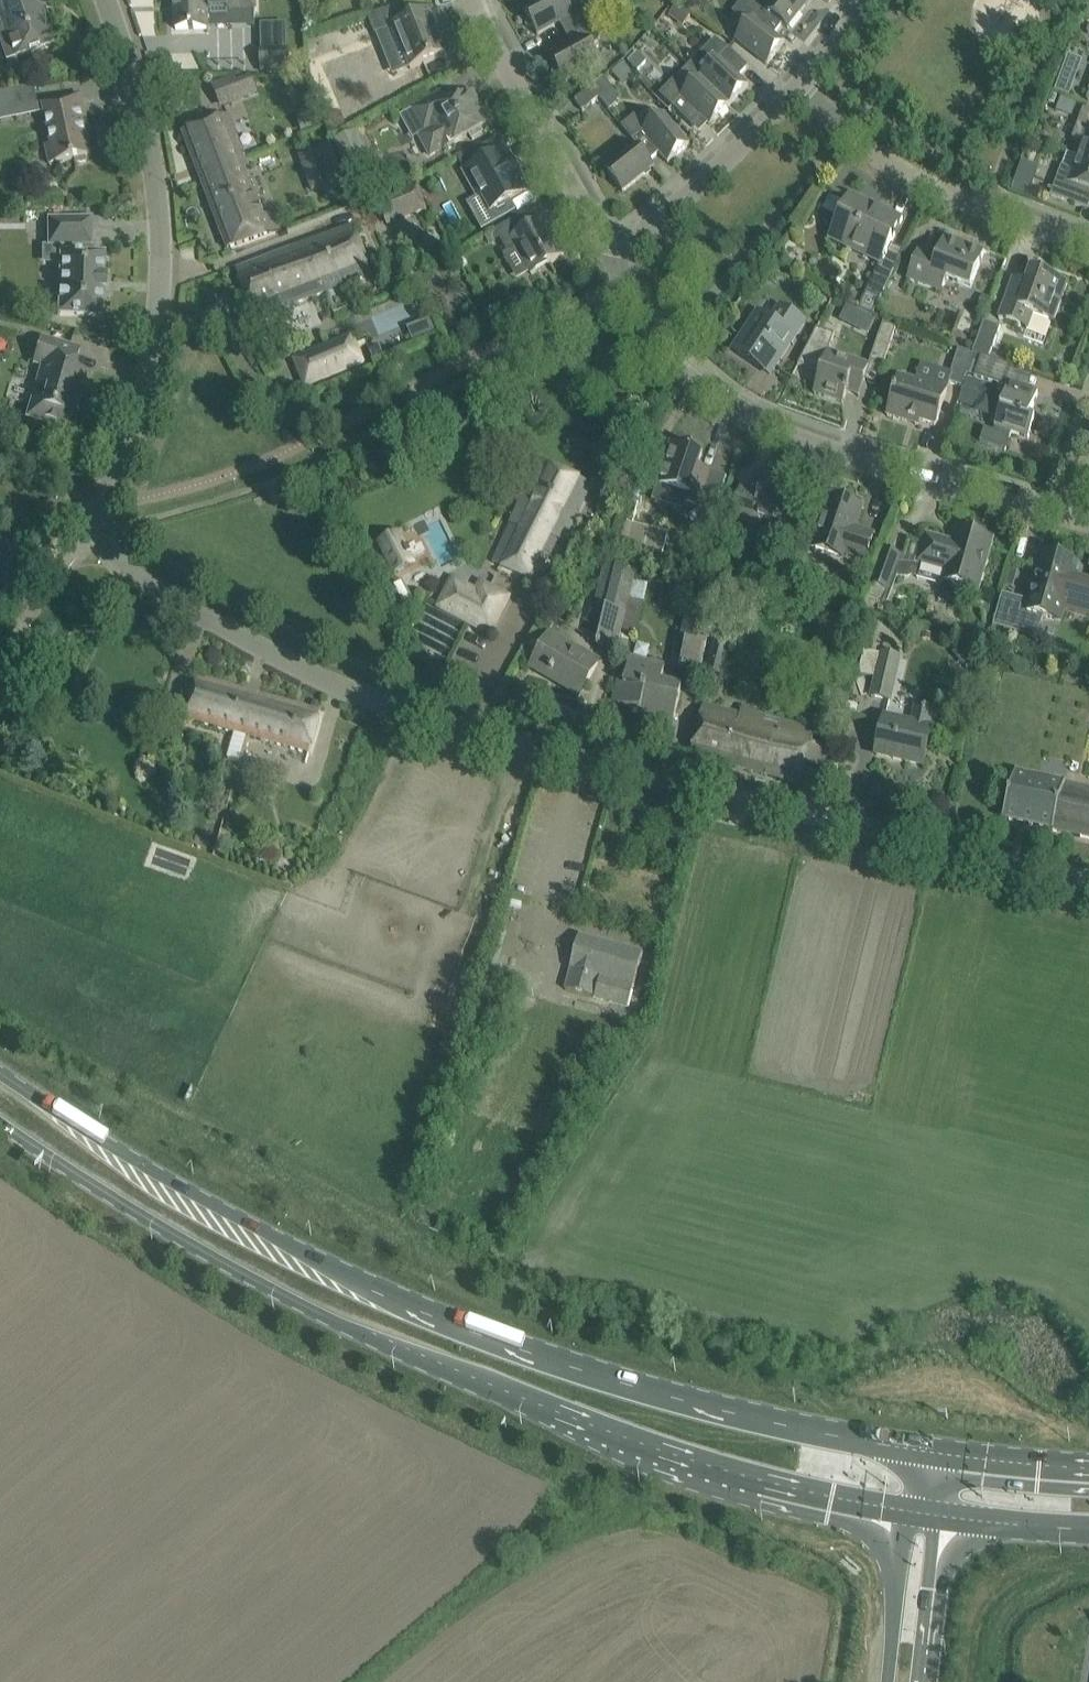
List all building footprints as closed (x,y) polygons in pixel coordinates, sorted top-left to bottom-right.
[(0,25),(0,36),(8,61),(37,52),(58,45),(46,11),(54,8),(52,0),(0,0),(0,11),(4,23),(0,25)] [(254,12),(254,0),(174,0),(174,29),(205,29),(205,12),(254,12)] [(538,36),(560,24),(566,35),(591,22),(602,16),(596,3),(590,6),(587,1),(582,0),(570,7),(566,0),(545,0),(524,12),(538,36)] [(738,17),(748,24),(736,41),(750,52),(768,66),(785,43),(775,35),(783,25),(766,12),(750,0),(743,0),(733,13),(738,17)] [(766,12),(783,25),(788,29),(811,0),(775,0),(766,12)] [(368,18),(374,35),(394,27),(411,70),(448,55),(436,27),(440,25),(434,9),(408,20),(404,5),(368,18)] [(676,7),(669,16),(683,27),(690,18),(676,7)] [(573,47),(551,59),(564,84),(601,64),(592,48),(598,44),(600,39),(591,22),(566,35),(573,47)] [(749,68),(733,52),(717,38),(689,67),(701,77),(730,106),(749,86),(739,77),(749,68)] [(262,72),(289,71),(288,52),(262,53),(262,72)] [(701,77),(687,91),(676,80),(660,96),(692,126),(701,117),(711,126),(730,106),(701,77)] [(604,78),(596,84),(605,95),(612,88),(604,78)] [(596,84),(592,88),(575,101),(583,112),(605,95),(596,84)] [(1058,84),(1054,93),(1069,98),(1072,89),(1058,84)] [(17,111),(13,91),(0,94),(0,114),(17,111)] [(422,105),(413,110),(426,133),(419,137),(430,158),(445,150),(467,137),(471,135),(474,140),(485,135),(482,129),(487,126),(476,108),(480,106),(477,100),(475,101),(471,94),(462,99),(448,107),(441,94),(422,105)] [(232,95),(222,99),(225,108),(235,104),(232,95)] [(82,96),(60,101),(43,105),(56,165),(91,157),(85,128),(88,127),(82,96)] [(1084,108),(1073,139),(1084,143),(1078,157),(1088,161),(1088,110),(1084,108)] [(333,132),(346,126),(341,113),(327,119),(333,132)] [(664,114),(650,126),(635,116),(622,127),(636,146),(650,162),(660,154),(668,164),(690,146),(664,114)] [(246,162),(228,115),(183,133),(202,182),(235,170),(234,167),(246,162)] [(358,130),(333,141),(345,170),(371,159),(358,130)] [(321,168),(305,174),(312,195),(322,191),(327,204),(350,195),(331,145),(315,151),(321,168)] [(636,146),(605,171),(623,193),(654,167),(650,162),(636,146)] [(478,199),(483,197),(497,222),(516,212),(510,202),(524,194),(508,166),(513,164),(505,150),(463,172),(478,199)] [(1078,157),(1073,171),(1062,166),(1051,197),(1088,211),(1088,210),(1088,161),(1078,157)] [(235,170),(202,182),(228,250),(281,231),(274,213),(263,216),(256,197),(259,196),(246,162),(234,167),(235,170)] [(383,213),(401,205),(406,218),(427,209),(416,183),(378,199),(383,213)] [(850,194),(828,240),(848,249),(868,259),(871,253),(884,259),(886,255),(891,245),(903,219),(867,202),(850,194)] [(544,220),(537,224),(530,228),(522,216),(495,231),(496,234),(507,253),(516,248),(529,271),(546,261),(548,266),(565,256),(562,252),(565,250),(556,235),(554,237),(544,220)] [(46,220),(46,247),(58,248),(58,264),(56,316),(80,317),(102,317),(103,291),(104,291),(105,280),(104,280),(105,254),(91,254),(91,220),(69,220),(46,220)] [(297,267),(294,268),(298,279),(317,271),(326,294),(371,276),(353,227),(291,250),(297,267)] [(945,237),(942,244),(937,258),(918,251),(910,272),(907,280),(942,293),(947,279),(971,288),(985,252),(945,237)] [(236,271),(256,323),(284,312),(283,310),(326,294),(317,271),(298,279),(294,268),(297,267),(291,250),(236,271)] [(880,263),(866,292),(858,310),(873,317),(881,299),(895,270),(880,263)] [(1031,270),(1028,278),(1024,290),(1012,286),(1004,306),(999,320),(1028,330),(1033,315),(1053,322),(1068,283),(1031,270)] [(494,301),(483,307),(488,319),(500,313),(494,301)] [(842,320),(868,334),(875,321),(849,307),(842,320)] [(734,351),(758,367),(761,362),(774,371),(786,352),(805,323),(799,320),(781,308),(771,322),(758,314),(734,351)] [(414,341),(435,335),(431,322),(410,328),(414,341)] [(990,349),(999,327),(984,322),(975,344),(990,349)] [(882,367),(895,328),(883,324),(870,363),(882,367)] [(869,366),(829,353),(835,335),(817,329),(798,366),(821,373),(814,394),(843,404),(847,393),(859,397),(869,366)] [(32,400),(27,418),(56,427),(56,428),(57,429),(71,433),(75,419),(73,419),(78,402),(80,402),(85,383),(84,382),(86,374),(79,372),(74,370),(76,365),(70,364),(75,349),(40,339),(33,364),(42,366),(37,385),(34,384),(29,399),(32,400)] [(322,381),(361,365),(351,339),(311,354),(322,381)] [(962,387),(972,354),(958,350),(948,383),(962,387)] [(1004,386),(1010,366),(981,357),(974,377),(1004,386)] [(887,416),(906,422),(908,418),(936,427),(948,389),(917,379),(916,383),(899,378),(887,416)] [(981,442),(1005,450),(1005,451),(1006,451),(1012,433),(1029,439),(1035,420),(1030,418),(1038,393),(1009,384),(995,428),(994,432),(985,429),(981,442)] [(659,484),(654,499),(683,509),(685,503),(689,504),(698,508),(715,513),(723,486),(707,481),(695,477),(697,469),(702,454),(672,444),(670,452),(665,465),(659,484)] [(594,486),(539,461),(525,490),(526,491),(502,543),(501,543),(493,563),(537,581),(557,545),(564,530),(571,532),(579,512),(594,486)] [(767,476),(765,484),(761,495),(742,489),(735,509),(732,518),(755,525),(758,517),(786,527),(793,508),(800,487),(767,476)] [(874,536),(859,531),(856,526),(862,509),(831,498),(813,549),(845,560),(846,555),(865,561),(874,536)] [(625,523),(619,546),(661,557),(667,534),(625,523)] [(899,558),(893,576),(898,578),(900,579),(909,579),(913,578),(918,563),(944,571),(946,571),(943,580),(952,583),(955,588),(959,590),(964,591),(968,588),(969,588),(978,590),(986,561),(992,540),(958,530),(956,537),(953,546),(945,544),(945,541),(926,535),(923,545),(910,541),(905,559),(899,558)] [(399,534),(379,543),(395,575),(415,565),(399,534)] [(4,544),(0,549),(0,581),(14,590),(32,562),(4,544)] [(881,553),(869,587),(887,593),(893,576),(899,558),(881,553)] [(1073,578),(1077,565),(1042,554),(1029,602),(1003,594),(994,627),(1039,639),(1045,618),(1061,622),(1065,610),(1088,616),(1088,582),(1073,578)] [(617,567),(607,609),(597,647),(614,652),(618,637),(633,583),(636,572),(617,567)] [(618,637),(634,640),(648,586),(633,583),(618,637)] [(479,595),(465,588),(460,597),(451,592),(442,610),(492,635),(510,600),(484,587),(479,595)] [(693,602),(690,615),(686,614),(680,640),(687,641),(680,673),(698,677),(705,645),(710,618),(709,618),(712,606),(693,602)] [(705,673),(723,677),(729,655),(734,656),(740,632),(718,626),(705,673)] [(532,669),(551,679),(554,674),(583,691),(594,672),(599,664),(551,636),(532,669)] [(864,651),(858,675),(874,678),(869,699),(891,704),(902,658),(880,653),(880,654),(864,651)] [(648,705),(657,707),(655,714),(675,719),(682,688),(661,683),(665,667),(631,659),(624,684),(619,706),(647,712),(648,705)] [(192,700),(188,718),(235,732),(248,735),(310,753),(315,736),(321,714),(259,696),(198,679),(192,700)] [(704,706),(696,735),(690,756),(799,785),(813,730),(750,713),(750,710),(742,709),(740,716),(704,706)] [(885,719),(882,734),(877,755),(923,766),(932,730),(929,729),(933,711),(916,707),(912,725),(885,719)] [(1008,799),(1003,820),(1088,839),(1088,790),(1065,785),(1065,783),(1016,772),(1008,799)] [(643,954),(579,936),(574,958),(571,969),(566,989),(593,997),(599,977),(634,987),(643,954)]
